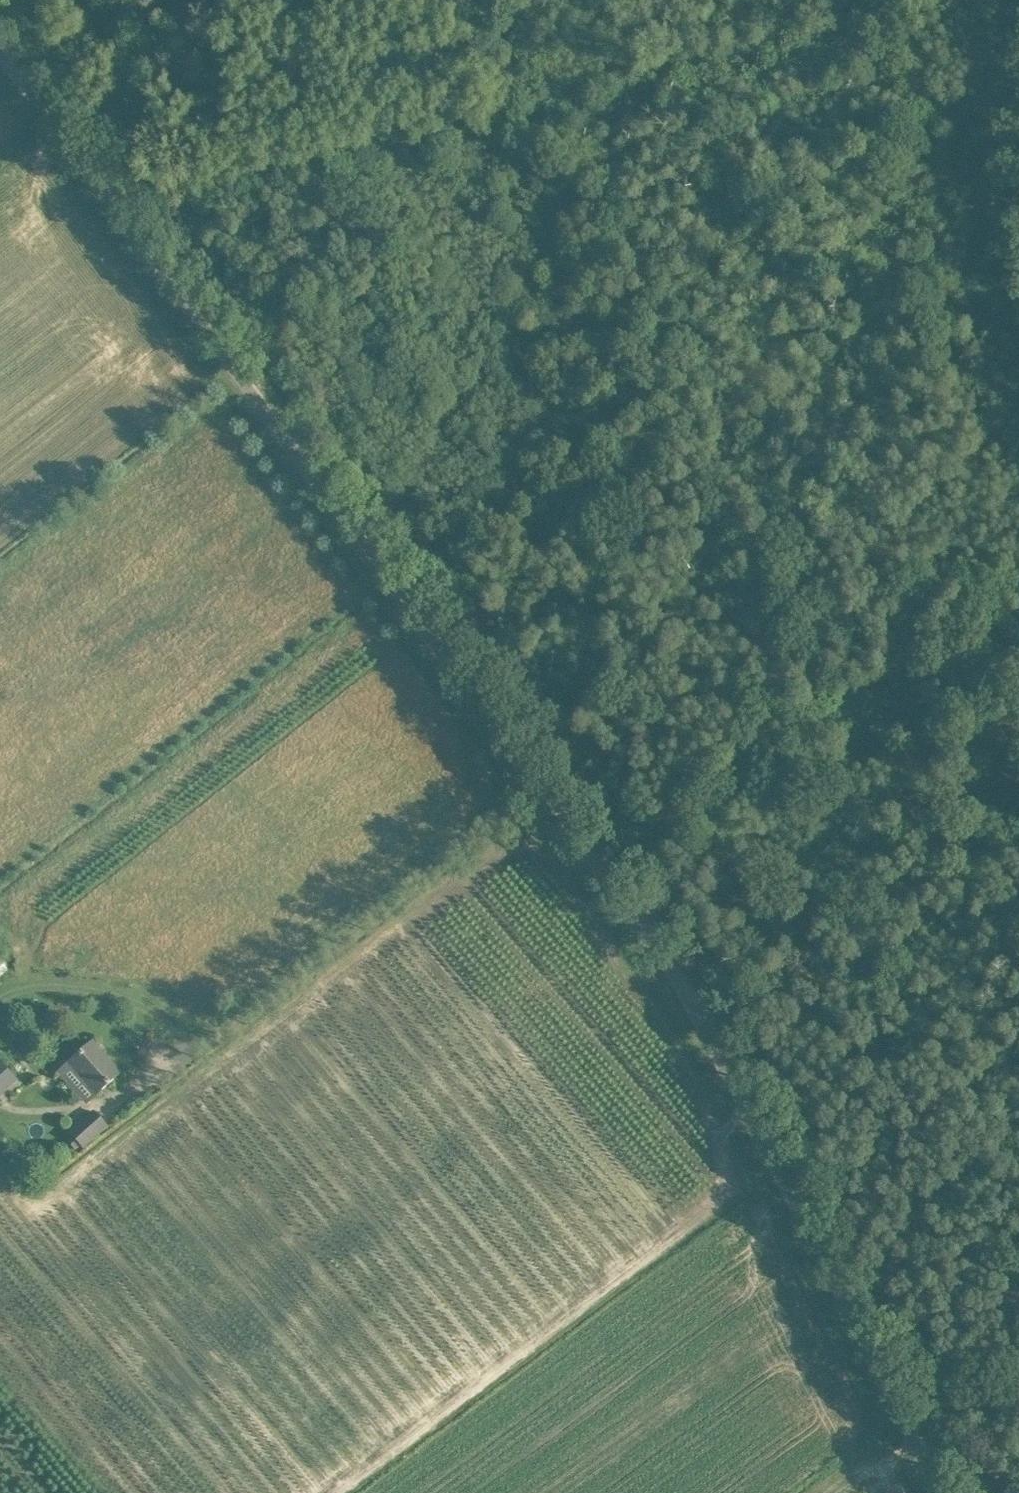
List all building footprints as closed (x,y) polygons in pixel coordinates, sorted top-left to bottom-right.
[(68,1063),(96,1095),(120,1073),(92,1042),(68,1063)] [(17,1079),(0,1059),(0,1095),(17,1079)] [(69,1131),(84,1148),(109,1126),(94,1108),(69,1131)]
